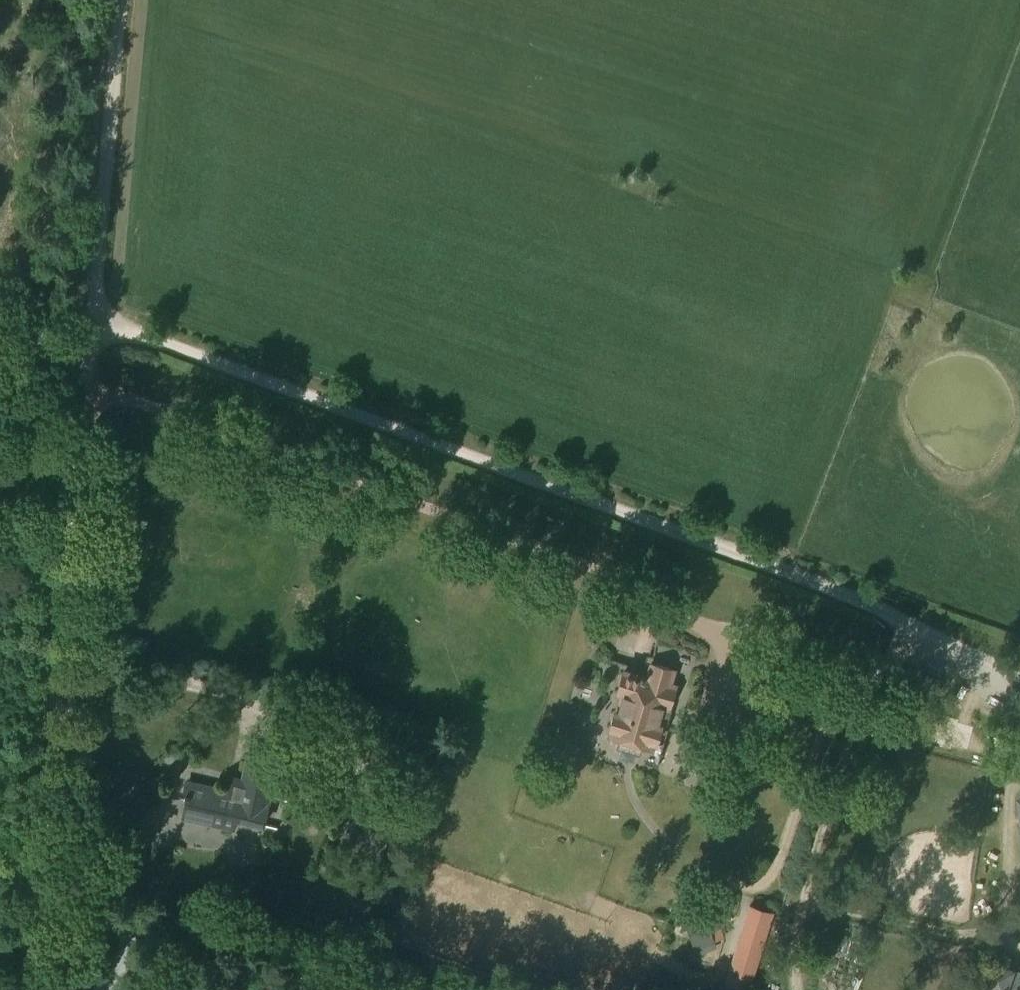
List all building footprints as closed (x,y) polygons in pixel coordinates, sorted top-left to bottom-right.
[(626,667),(607,738),(655,752),(657,744),(661,745),(679,689),(675,687),(680,669),(652,660),(648,674),(626,667)] [(187,780),(184,794),(188,795),(184,816),(233,826),(235,817),(263,822),(271,786),(295,791),(299,773),(275,768),(276,763),(246,757),(239,790),(187,780)] [(730,989),(751,989),(776,913),(751,905),(726,984),(731,985),(730,989)] [(707,918),(688,925),(694,944),(714,938),(707,918)]
